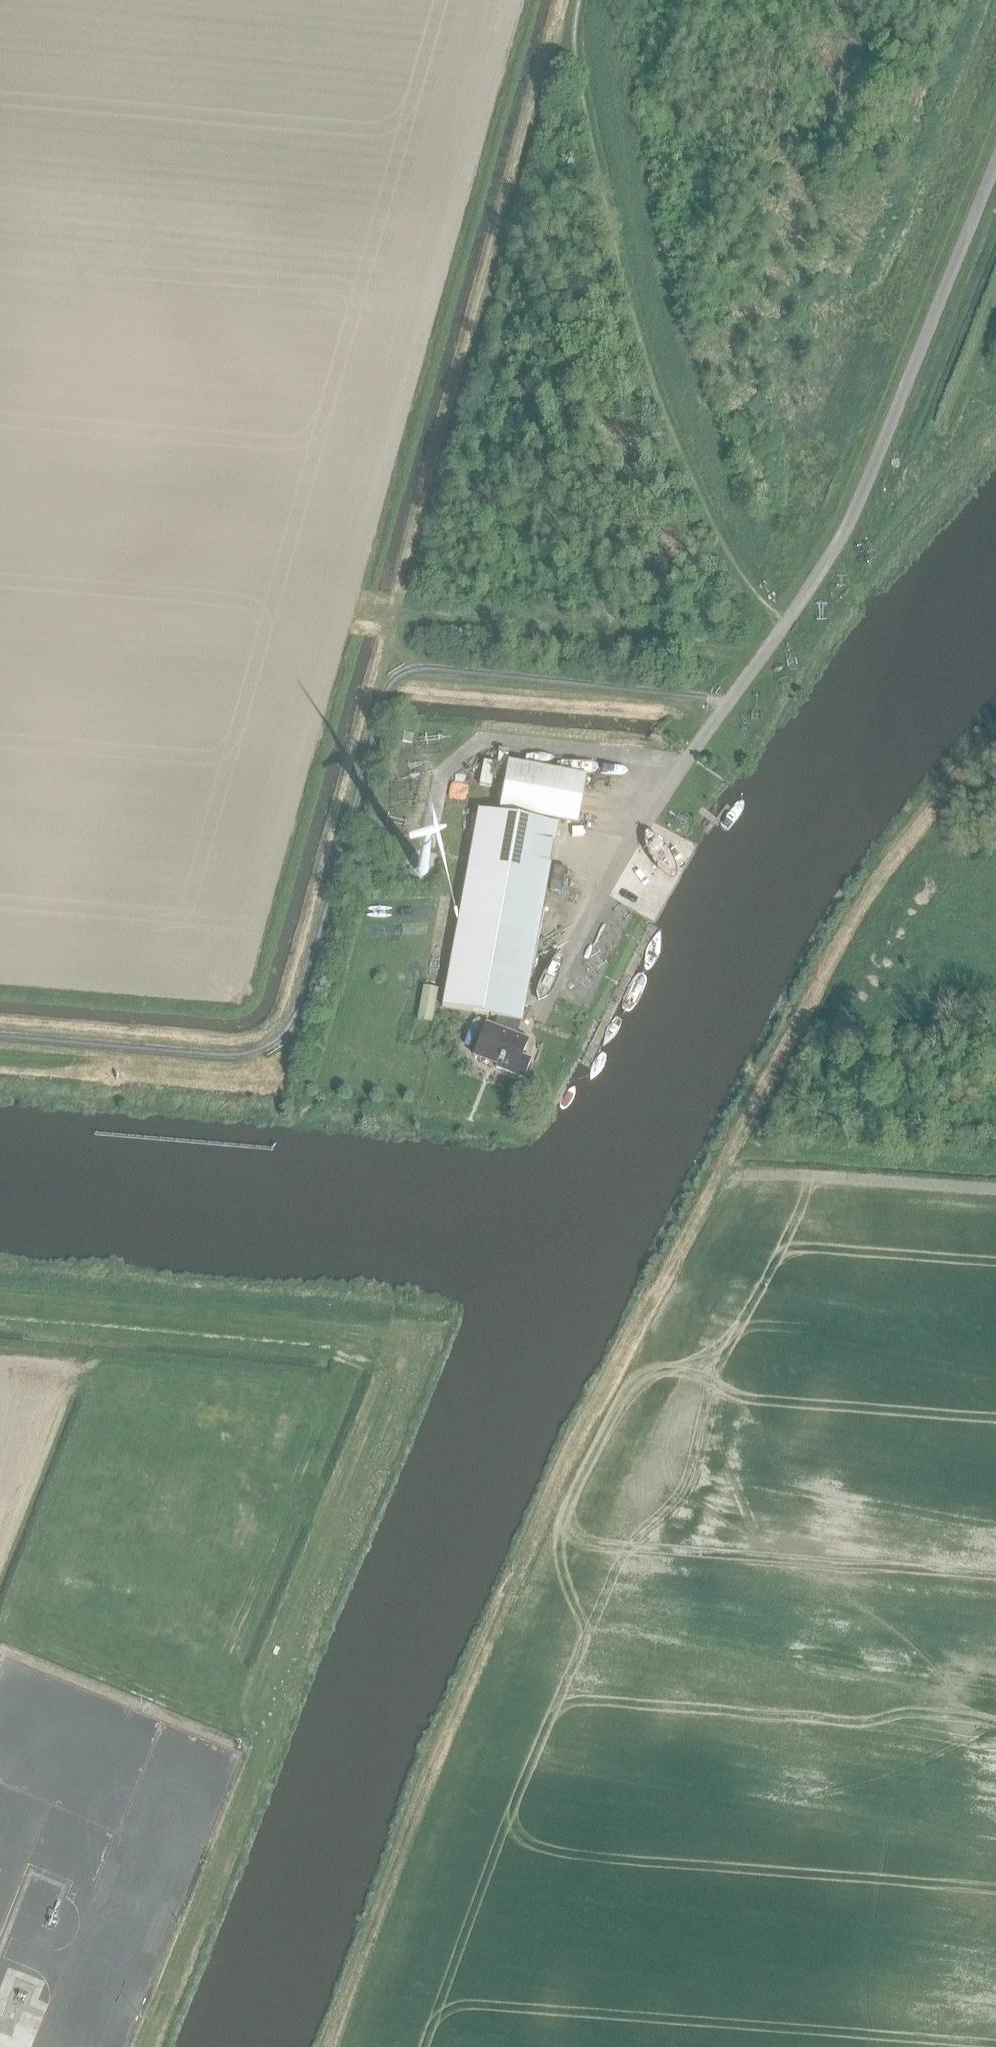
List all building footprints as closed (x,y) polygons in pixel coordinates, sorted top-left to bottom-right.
[(499,751),(495,775),(505,776),(509,753),(499,751)] [(491,788),(496,764),(484,762),(479,786),(491,788)] [(578,824),(587,777),(508,762),(499,810),(578,824)] [(522,1022),(558,824),(479,810),(443,1007),(498,1017),(494,1027),(487,1024),(474,1056),(476,1057),(478,1051),(500,1059),(497,1068),(524,1079),(531,1060),(522,1056),(528,1040),(508,1032),(512,1020),(522,1022)] [(550,891),(561,893),(566,869),(554,867),(550,891)] [(418,1021),(433,1024),(438,990),(424,987),(418,1021)]
